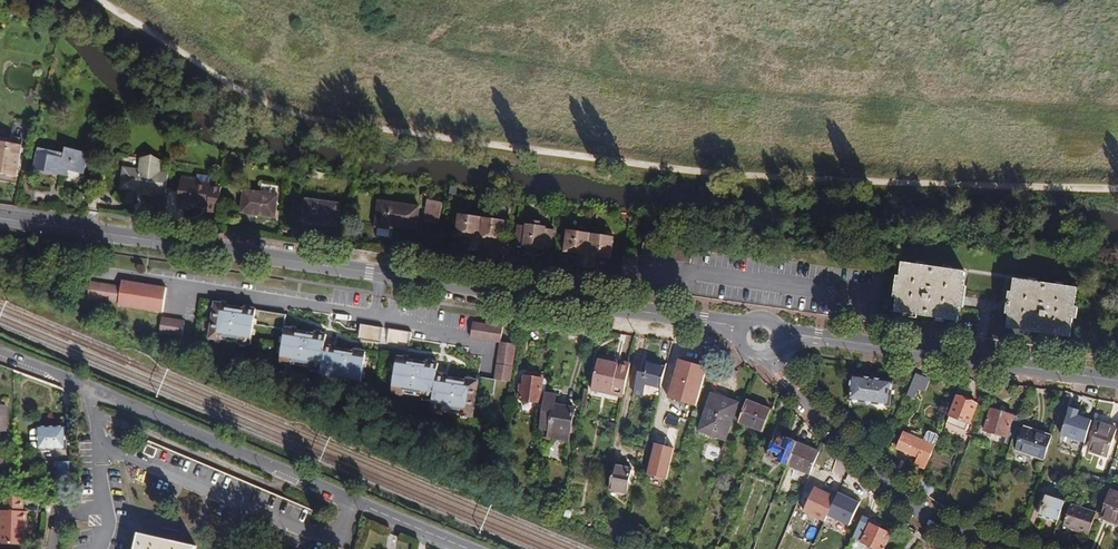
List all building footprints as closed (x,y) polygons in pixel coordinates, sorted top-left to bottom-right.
[(18,137),(29,138),(30,127),(19,126),(18,137)] [(17,177),(22,146),(12,144),(0,142),(0,174),(17,177)] [(62,170),(84,175),(89,154),(66,149),(65,154),(63,160),(41,155),(38,154),(34,169),(61,175),(62,170)] [(38,154),(63,160),(65,154),(39,149),(38,154)] [(122,189),(165,195),(168,174),(161,173),(162,162),(142,159),(140,170),(125,168),(122,189)] [(181,185),(178,209),(193,212),(193,206),(208,208),(208,209),(219,211),(222,187),(197,183),(197,181),(182,178),(181,185)] [(244,191),(241,213),(276,218),(279,196),(278,195),(279,187),(262,185),(261,193),(244,191)] [(151,197),(150,207),(163,209),(165,199),(151,197)] [(305,200),(302,222),(337,227),(340,205),(305,200)] [(419,207),(380,202),(377,228),(393,230),(394,226),(416,229),(419,207)] [(428,202),(424,220),(438,223),(442,205),(428,202)] [(459,217),(456,236),(471,238),(469,250),(486,252),(487,251),(504,254),(505,243),(503,243),(505,224),(494,223),(495,219),(471,215),(470,219),(459,217)] [(538,249),(544,250),(544,247),(552,249),(555,231),(547,230),(547,227),(541,226),(532,225),(526,224),(526,226),(518,225),(515,243),(523,244),(523,247),(529,248),(538,249)] [(393,230),(377,228),(376,235),(392,238),(393,230)] [(611,260),(614,241),(603,239),(603,236),(579,233),(579,236),(568,234),(565,253),(580,256),(578,267),(595,270),(596,258),(611,260)] [(898,299),(896,312),(958,321),(960,308),(963,286),(965,272),(903,263),(901,277),(898,299)] [(1010,314),(1008,328),(1070,337),(1073,319),(1075,307),(1077,289),(1015,280),(1013,293),(1010,314)] [(163,314),(167,288),(122,281),(121,288),(90,283),(88,298),(118,303),(118,306),(163,314)] [(215,303),(210,339),(251,345),(254,325),(284,330),(286,314),(256,310),(256,314),(244,312),(245,308),(215,303)] [(162,318),(159,333),(183,337),(185,322),(162,318)] [(473,323),(470,338),(500,343),(503,328),(473,323)] [(383,329),(361,325),(359,341),(380,344),(383,329)] [(336,351),(324,350),(325,346),(327,335),(286,329),(280,364),(321,370),(320,382),(361,388),(366,352),(337,347),(336,351)] [(411,333),(389,330),(387,345),(408,349),(411,333)] [(496,380),(512,383),(518,346),(500,343),(494,380),(496,380)] [(392,393),(433,400),(431,410),(474,417),(478,392),(480,382),(449,376),(448,381),(436,379),(437,374),(439,364),(397,357),(392,393)] [(598,358),(598,361),(629,368),(630,365),(598,358)] [(601,391),(623,396),(629,368),(598,361),(592,387),(602,389),(601,391)] [(646,385),(660,388),(665,368),(645,363),(643,373),(639,372),(634,394),(643,396),(646,385)] [(521,400),(543,404),(545,394),(547,379),(542,378),(542,375),(525,373),(523,386),(520,385),(518,398),(521,399),(521,400)] [(915,375),(910,388),(918,391),(923,379),(915,375)] [(480,377),(480,382),(478,392),(494,395),(496,380),(494,380),(480,377)] [(888,405),(891,383),(853,377),(850,399),(888,405)] [(693,392),(695,385),(670,379),(666,396),(691,402),(693,392)] [(543,404),(539,429),(549,431),(548,438),(569,442),(575,408),(555,405),(556,396),(545,394),(543,404)] [(711,394),(698,431),(726,441),(739,403),(711,394)] [(689,408),(691,402),(666,396),(664,402),(689,408)] [(958,397),(947,424),(966,432),(977,404),(958,397)] [(746,401),(739,423),(763,432),(771,411),(746,401)] [(1085,444),(1092,422),(1079,417),(1081,410),(1071,407),(1061,437),(1085,444)] [(1003,454),(1007,456),(1020,418),(991,409),(984,431),(1006,438),(1003,448),(1005,448),(1003,454)] [(607,428),(616,430),(618,421),(609,419),(607,428)] [(1098,423),(1089,451),(1108,457),(1117,430),(1098,423)] [(66,426),(38,426),(38,450),(67,450),(66,426)] [(1024,426),(1015,450),(1044,460),(1052,436),(1024,426)] [(928,433),(924,442),(935,447),(939,437),(938,436),(929,432),(928,433)] [(649,433),(646,449),(648,449),(645,460),(652,462),(658,436),(649,433)] [(924,442),(904,434),(898,449),(918,457),(915,464),(926,469),(935,447),(924,442)] [(767,457),(787,465),(796,442),(785,438),(785,439),(776,435),(767,457)] [(810,474),(819,451),(796,442),(787,465),(791,466),(805,472),(810,474)] [(154,458),(158,449),(147,445),(143,454),(154,458)] [(73,462),(55,462),(55,475),(62,475),(62,479),(73,479),(73,462)] [(650,471),(652,463),(645,462),(643,469),(650,471)] [(615,466),(610,490),(627,493),(631,469),(615,466)] [(804,475),(805,472),(791,466),(789,469),(804,475)] [(922,480),(918,489),(929,497),(935,489),(922,480)] [(1102,517),(1117,522),(1117,493),(1111,490),(1102,517)] [(1039,515),(1058,521),(1065,501),(1046,495),(1044,501),(1039,515)] [(24,497),(15,496),(6,496),(5,510),(1,510),(0,538),(0,544),(26,545),(27,512),(23,511),(24,497)] [(1064,526),(1089,534),(1096,513),(1071,505),(1064,526)] [(876,548),(883,548),(890,534),(870,524),(872,519),(864,515),(857,531),(865,535),(862,543),(876,548)] [(1016,516),(1013,526),(1018,527),(1021,518),(1016,516)] [(196,546),(139,533),(136,548),(196,548),(196,546)]
